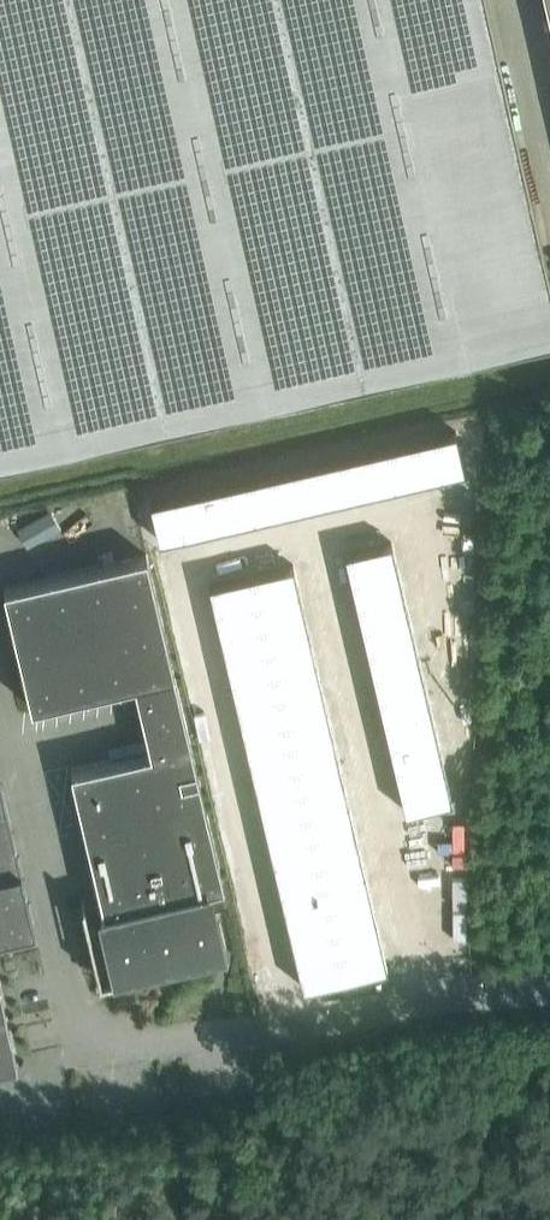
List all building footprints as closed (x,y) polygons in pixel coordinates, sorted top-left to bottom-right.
[(515,131),(486,0),(0,0),(0,459),(549,335),(549,286),(515,131)] [(455,427),(431,433),(440,472),(464,466),(455,427)] [(431,433),(408,439),(417,477),(440,472),(431,433)] [(408,439),(384,444),(393,482),(417,477),(408,439)] [(384,444),(361,449),(370,488),(393,482),(384,444)] [(361,449),(337,455),(346,493),(370,488),(361,449)] [(337,455),(314,460),(323,499),(346,493),(337,455)] [(314,460),(290,466),(299,504),(323,499),(314,460)] [(290,466),(267,471),(276,510),(299,504),(290,466)] [(267,471),(244,477),(252,515),(276,510),(267,471)] [(244,477),(220,482),(229,521),(252,515),(244,477)] [(220,482),(197,488),(206,526),(229,521),(220,482)] [(197,488),(173,493),(182,532),(206,526),(197,488)] [(173,493),(149,499),(158,537),(182,532),(173,493)] [(386,539),(344,549),(350,573),(392,563),(386,539)] [(223,884),(146,554),(3,587),(31,706),(134,682),(150,751),(70,769),(103,910),(84,915),(99,978),(213,951),(198,890),(223,884)] [(292,561),(250,571),(256,595),(298,585),(292,561)] [(392,563),(350,573),(355,597),(397,587),(392,563)] [(250,571),(208,581),(214,605),(256,595),(250,571)] [(298,585),(256,595),(261,619),(303,609),(298,585)] [(397,587),(355,597),(360,620),(403,610),(397,587)] [(256,595),(214,605),(219,628),(261,619),(256,595)] [(303,609),(261,619),(267,642),(309,632),(303,609)] [(403,610),(360,620),(366,643),(408,634),(403,610)] [(261,619),(219,628),(225,652),(267,642),(261,619)] [(309,632),(267,642),(272,665),(314,656),(309,632)] [(408,634),(366,643),(371,667),(414,657),(408,634)] [(267,642),(225,652),(230,675),(272,665),(267,642)] [(314,656),(272,665),(278,689),(320,679),(314,656)] [(414,657),(371,667),(377,690),(419,680),(414,657)] [(272,665),(230,675),(235,699),(278,689),(272,665)] [(320,679),(278,689),(283,712),(325,702),(320,679)] [(419,680),(377,690),(382,714),(425,704),(419,680)] [(278,689),(235,699),(241,722),(283,712),(278,689)] [(325,702),(283,712),(289,736),(331,726),(325,702)] [(425,704),(382,714),(388,737),(430,727),(425,704)] [(283,712),(241,722),(246,745),(289,736),(283,712)] [(331,726),(289,736),(294,759),(336,749),(331,726)] [(430,727),(388,737),(393,761),(436,751),(430,727)] [(289,736),(246,745),(252,769),(294,759),(289,736)] [(336,749),(294,759),(300,782),(342,773),(336,749)] [(436,751),(393,761),(399,784),(441,774),(436,751)] [(294,759),(252,769),(257,792),(300,782),(294,759)] [(342,773),(300,782),(305,806),(347,796),(342,773)] [(441,774),(399,784),(404,807),(446,798),(441,774)] [(33,928),(33,929),(34,929),(0,782),(0,936),(33,928)] [(300,782),(257,792),(263,816),(305,806),(300,782)] [(347,796),(305,806),(310,829),(353,820),(347,796)] [(305,806),(263,816),(268,839),(310,829),(305,806)] [(353,820),(310,829),(316,853),(358,843),(353,820)] [(310,829),(268,839),(274,863),(316,853),(310,829)] [(358,843),(316,853),(321,876),(364,866),(358,843)] [(316,853),(274,863),(279,886),(321,876),(316,853)] [(364,866),(321,876),(327,900),(369,890),(364,866)] [(321,876),(279,886),(285,910),(327,900),(321,876)] [(369,890),(327,900),(332,923),(375,913),(369,890)] [(327,900),(285,910),(290,933),(332,923),(327,900)] [(375,913),(332,923),(338,947),(380,937),(375,913)] [(332,923),(290,933),(296,956),(338,947),(332,923)] [(380,937),(338,947),(345,975),(387,965),(380,937)] [(338,947),(296,956),(302,985),(345,975),(338,947)] [(17,1065),(0,992),(0,1069),(17,1065)]
